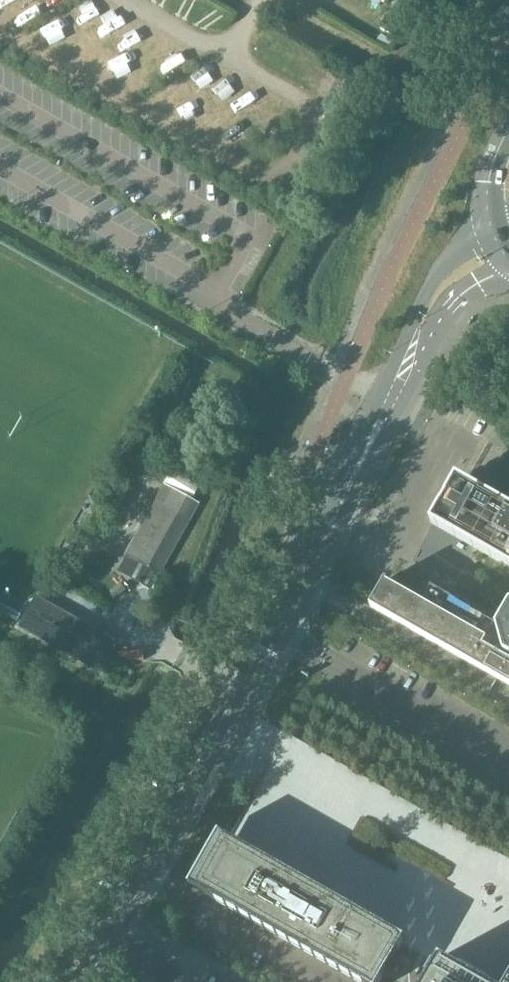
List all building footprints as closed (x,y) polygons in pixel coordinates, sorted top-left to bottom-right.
[(432,525),(508,568),(508,508),(458,479),(432,525)] [(125,556),(160,575),(189,523),(154,503),(125,556)] [(496,627),(486,621),(487,619),(432,587),(423,603),(387,583),(388,582),(386,580),(371,607),(508,686),(508,604),(496,627)] [(402,946),(405,941),(439,961),(427,981),(508,981),(508,865),(291,742),(234,842),(220,833),(190,886),(358,981),(382,981),(402,946)]
